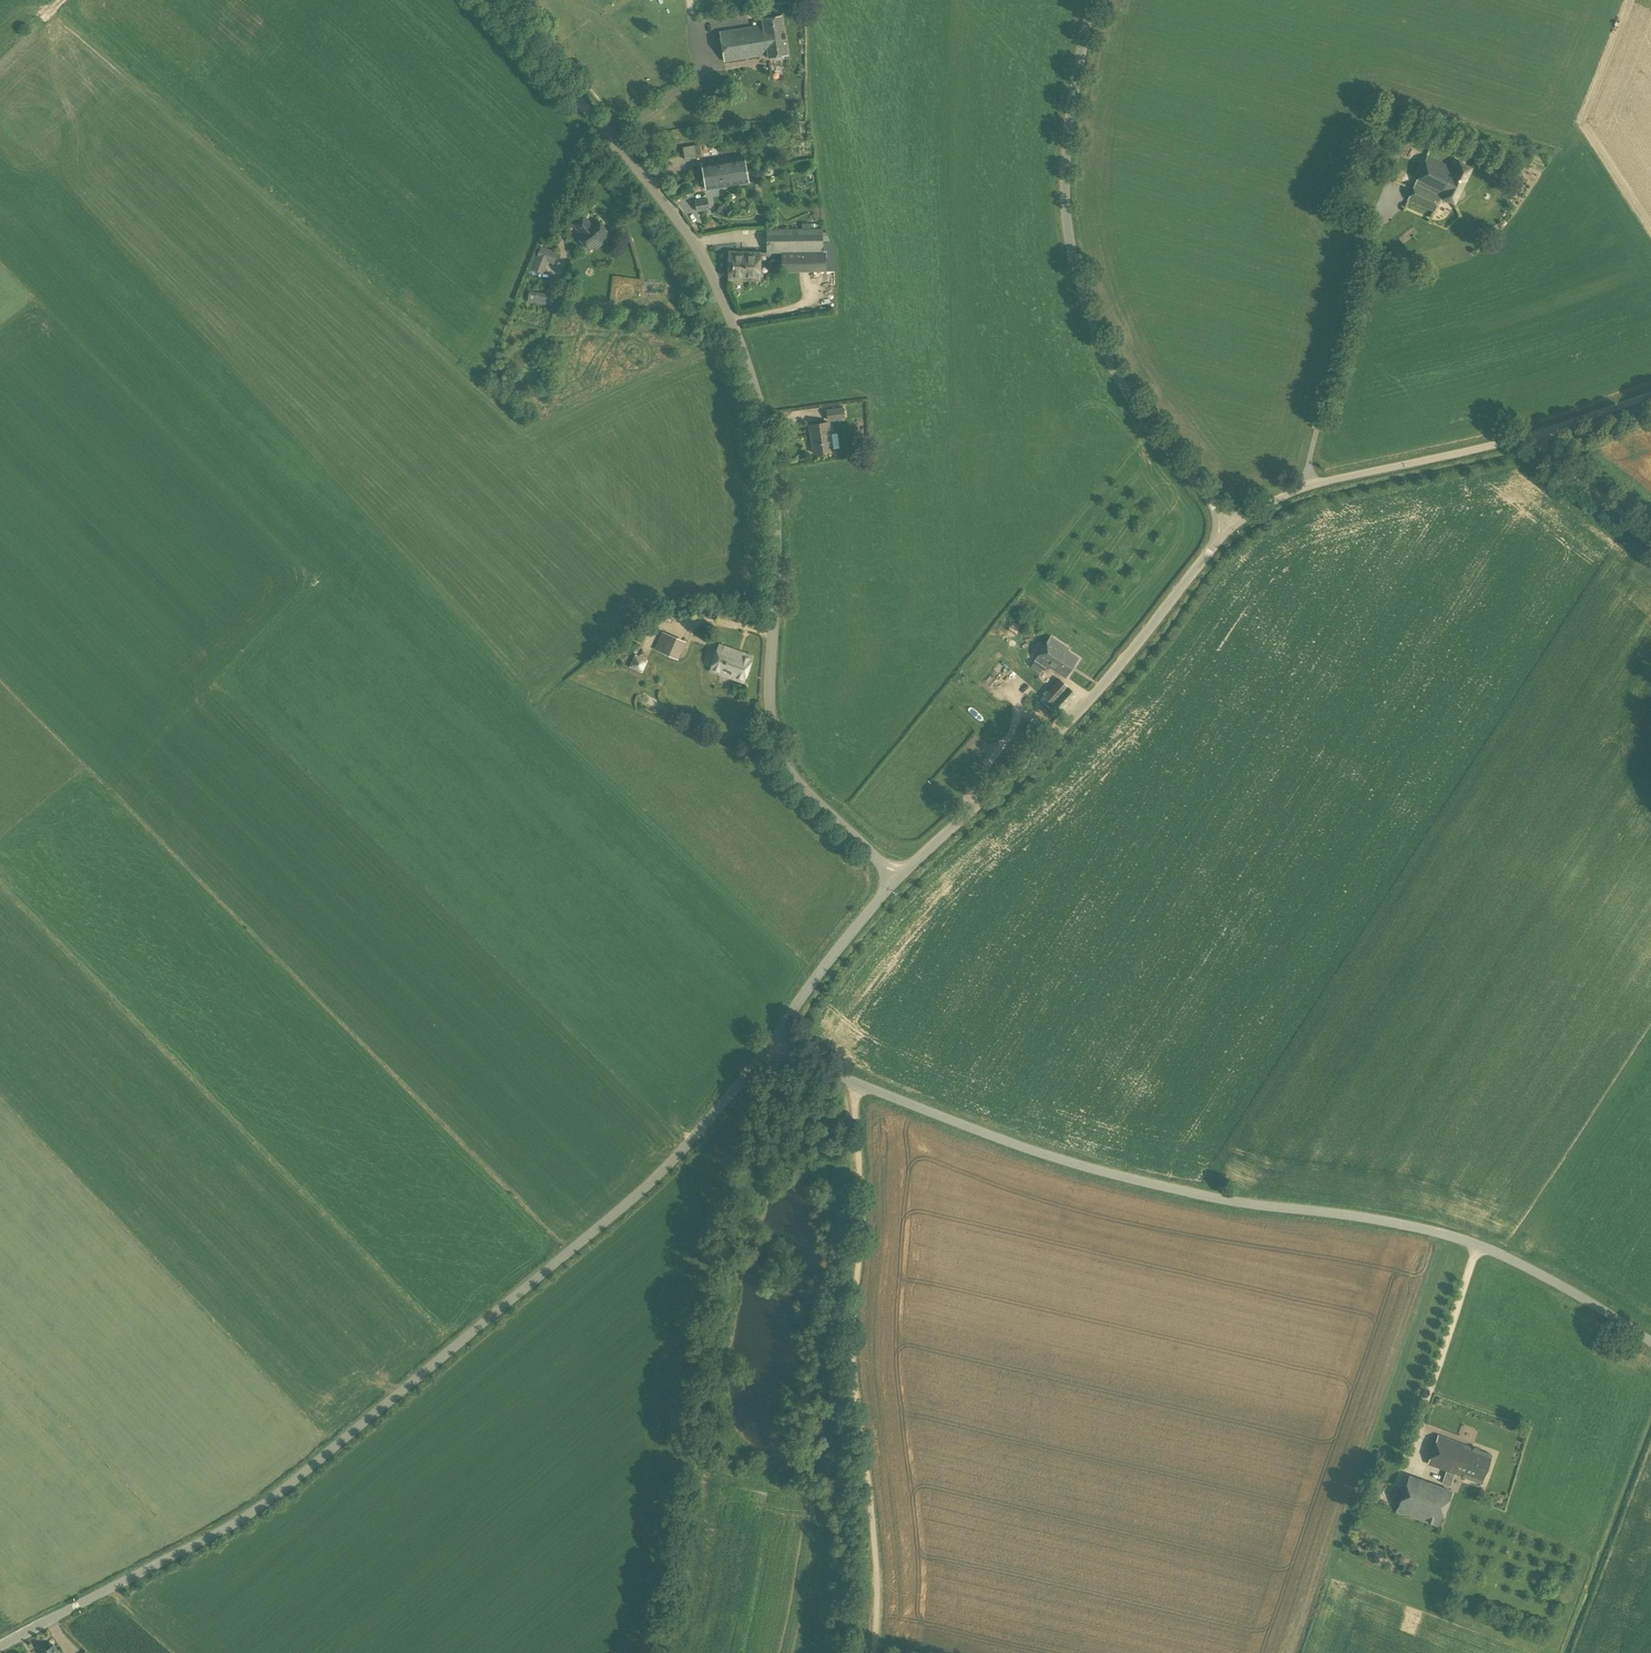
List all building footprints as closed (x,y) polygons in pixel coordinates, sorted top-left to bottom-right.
[(787,54),(781,16),(762,19),(763,25),(720,32),(725,61),(767,54),(768,57),(787,54)] [(685,159),(701,157),(700,145),(683,147),(685,159)] [(703,176),(746,169),(744,156),(701,164),(703,176)] [(1453,168),(1427,156),(1407,200),(1434,211),(1440,197),(1443,198),(1442,198),(1454,204),(1471,168),(1457,161),(1453,168)] [(1494,183),(1501,174),(1493,167),(1486,176),(1494,183)] [(746,169),(703,176),(705,189),(748,182),(746,169)] [(709,215),(709,209),(707,198),(695,200),(697,212),(698,218),(709,215)] [(591,225),(583,215),(573,224),(581,233),(577,236),(589,250),(595,246),(596,248),(599,248),(604,244),(604,241),(602,239),(609,234),(597,220),(591,225)] [(823,251),(823,228),(766,229),(766,253),(782,252),(782,272),(826,271),(826,251),(823,251)] [(554,264),(558,253),(541,246),(532,270),(542,274),(547,261),(554,264)] [(758,280),(759,253),(730,252),(729,279),(758,280)] [(556,306),(558,296),(529,291),(527,301),(556,306)] [(827,421),(845,418),(843,405),(833,407),(833,409),(825,410),(827,421)] [(813,453),(832,450),(828,422),(809,425),(813,453)] [(678,659),(685,641),(662,631),(654,649),(678,659)] [(1065,676),(1077,657),(1067,651),(1068,649),(1049,637),(1034,660),(1035,660),(1031,666),(1040,673),(1044,667),(1047,669),(1049,666),(1065,676)] [(743,682),(752,656),(718,644),(709,670),(743,682)] [(1057,715),(1077,694),(1059,678),(1040,699),(1057,715)] [(1482,1483),(1492,1455),(1438,1435),(1428,1463),(1482,1483)] [(1439,1527),(1452,1490),(1408,1474),(1395,1511),(1439,1527)] [(53,1645),(41,1652),(42,1652),(59,1652),(53,1645)]
